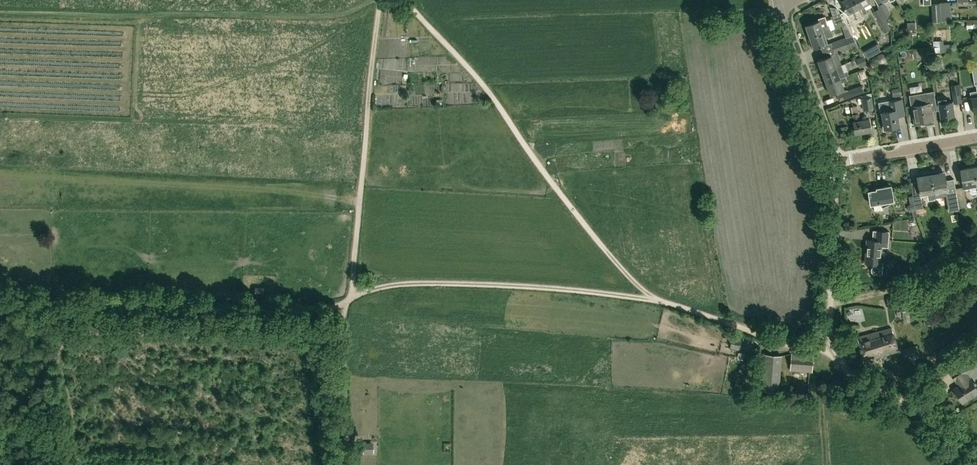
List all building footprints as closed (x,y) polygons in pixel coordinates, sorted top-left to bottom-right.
[(863,15),(855,0),(844,0),(842,1),(848,14),(854,12),(855,14),(859,21),(864,18),(862,15),(863,15)] [(863,15),(867,12),(864,6),(870,2),(869,0),(855,0),(863,15)] [(884,2),(878,5),(879,8),(885,19),(887,18),(891,16),(884,3),(884,2)] [(940,3),(931,4),(932,20),(941,20),(940,3)] [(879,8),(878,9),(873,12),(884,33),(890,29),(889,26),(887,23),(879,8)] [(831,16),(833,22),(835,27),(846,24),(840,13),(831,16)] [(818,18),(819,20),(806,25),(810,36),(831,29),(829,24),(828,24),(825,16),(818,18)] [(850,32),(851,34),(857,31),(850,17),(844,20),(846,24),(849,30),(850,32)] [(915,21),(907,21),(908,31),(916,31),(915,21)] [(814,48),(828,43),(826,38),(833,35),(831,29),(810,36),(812,41),(810,42),(811,47),(814,47),(814,48)] [(832,48),(855,41),(852,35),(830,43),(832,48)] [(855,41),(832,48),(834,54),(858,46),(855,41)] [(863,51),(867,58),(873,55),(869,48),(863,51)] [(836,66),(831,55),(818,60),(820,64),(819,66),(820,70),(823,71),(836,66)] [(863,56),(856,59),(859,68),(867,65),(863,56)] [(841,64),(836,66),(823,71),(827,83),(845,76),(848,74),(847,71),(844,72),(841,64)] [(867,69),(861,72),(863,78),(870,75),(867,69)] [(845,76),(827,83),(831,94),(836,92),(839,101),(864,92),(862,85),(848,90),(845,90),(842,82),(847,80),(845,76)] [(954,101),(961,100),(959,84),(952,85),(953,91),(954,101)] [(927,92),(910,95),(912,105),(915,122),(932,119),(931,111),(930,108),(936,107),(934,96),(928,97),(927,92)] [(871,97),(871,93),(868,93),(861,96),(861,98),(863,110),(873,109),(872,97),(871,97)] [(946,102),(945,95),(938,97),(941,117),(955,115),(952,101),(946,102)] [(888,101),(879,102),(880,112),(883,112),(885,125),(882,125),(883,131),(893,129),(892,126),(899,125),(897,115),(905,114),(902,98),(901,98),(897,99),(888,101)] [(965,115),(964,102),(956,102),(956,115),(965,115)] [(858,112),(857,106),(850,107),(852,114),(853,113),(857,132),(872,130),(870,117),(861,119),(860,112),(858,112)] [(964,186),(970,185),(971,192),(974,194),(976,193),(976,182),(974,166),(960,168),(963,186),(964,186)] [(939,170),(930,171),(935,196),(948,194),(950,210),(959,209),(959,208),(958,201),(956,188),(956,187),(954,179),(946,180),(945,171),(939,172),(939,170)] [(923,175),(917,176),(920,193),(921,193),(927,192),(928,195),(931,197),(935,196),(930,171),(922,172),(923,175)] [(883,206),(890,203),(888,200),(893,199),(891,185),(877,187),(877,189),(869,191),(871,203),(872,203),(874,211),(883,209),(882,205),(883,206)] [(963,186),(956,188),(958,201),(966,200),(964,186),(963,186)] [(920,193),(913,195),(913,196),(916,208),(923,207),(921,193),(920,193)] [(923,227),(900,226),(900,241),(923,241),(923,227)] [(888,247),(889,232),(873,231),(872,239),(867,239),(865,262),(875,263),(875,266),(874,266),(873,266),(871,268),(871,270),(871,271),(872,273),(874,274),(876,274),(878,272),(878,270),(882,270),(883,263),(881,263),(882,247),(888,247)] [(935,294),(952,288),(949,280),(933,285),(935,294)] [(255,287),(255,295),(264,295),(264,287),(255,287)] [(907,315),(916,312),(914,305),(905,308),(907,315)] [(858,336),(864,361),(899,350),(892,327),(858,336)] [(741,338),(732,337),(730,348),(739,350),(741,338)] [(917,352),(915,346),(903,349),(906,357),(908,357),(908,358),(909,363),(919,359),(918,357),(920,356),(919,351),(917,352)] [(778,392),(780,375),(781,355),(765,353),(762,390),(778,392)] [(812,372),(813,355),(791,353),(790,371),(812,372)] [(976,393),(976,389),(967,373),(972,370),(967,361),(950,372),(959,386),(954,389),(962,402),(976,393)] [(374,442),(364,442),(364,452),(374,452),(374,442)]
